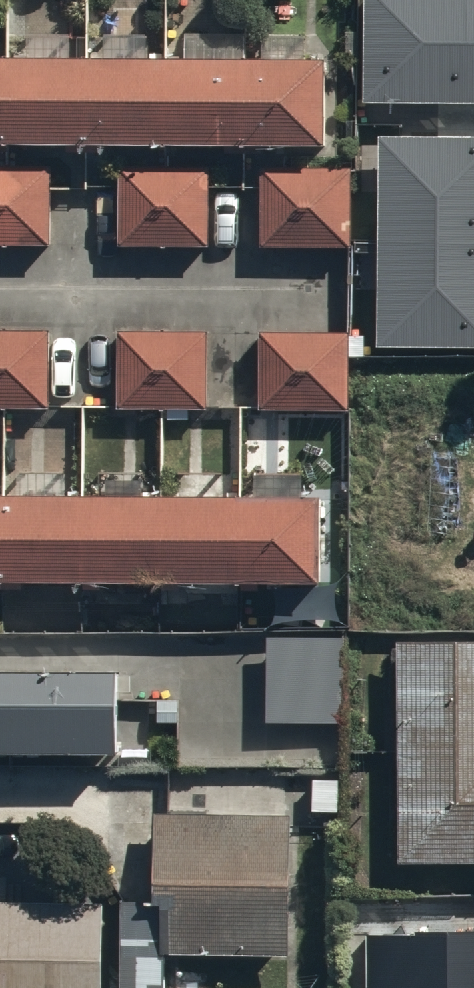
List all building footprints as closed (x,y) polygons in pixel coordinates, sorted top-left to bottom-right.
[(365,102),(473,103),(473,0),(366,0),(365,102)] [(0,62),(0,145),(326,144),(325,61),(0,62)] [(380,137),(379,345),(473,345),(473,138),(380,137)] [(0,173),(0,246),(53,245),(52,173),(0,173)] [(349,175),(268,176),(268,244),(349,244),(349,175)] [(209,176),(121,177),(122,245),(210,245),(209,176)] [(0,334),(0,406),(54,405),(54,334),(0,334)] [(208,334),(125,334),(125,410),(208,410),(208,334)] [(350,337),(264,338),(265,410),(351,410),(350,337)] [(0,502),(0,595),(323,594),(322,500),(0,502)] [(343,639),(267,636),(265,724),(341,726),(343,639)] [(394,660),(395,883),(473,883),(473,660),(394,660)] [(0,672),(0,756),(123,757),(124,673),(0,672)] [(130,903),(130,987),(167,987),(167,959),(292,958),(292,822),(156,823),(157,903),(130,903)] [(109,909),(0,907),(0,987),(108,987),(109,909)] [(428,925),(428,939),(376,938),(376,987),(473,987),(473,926),(428,925)]
